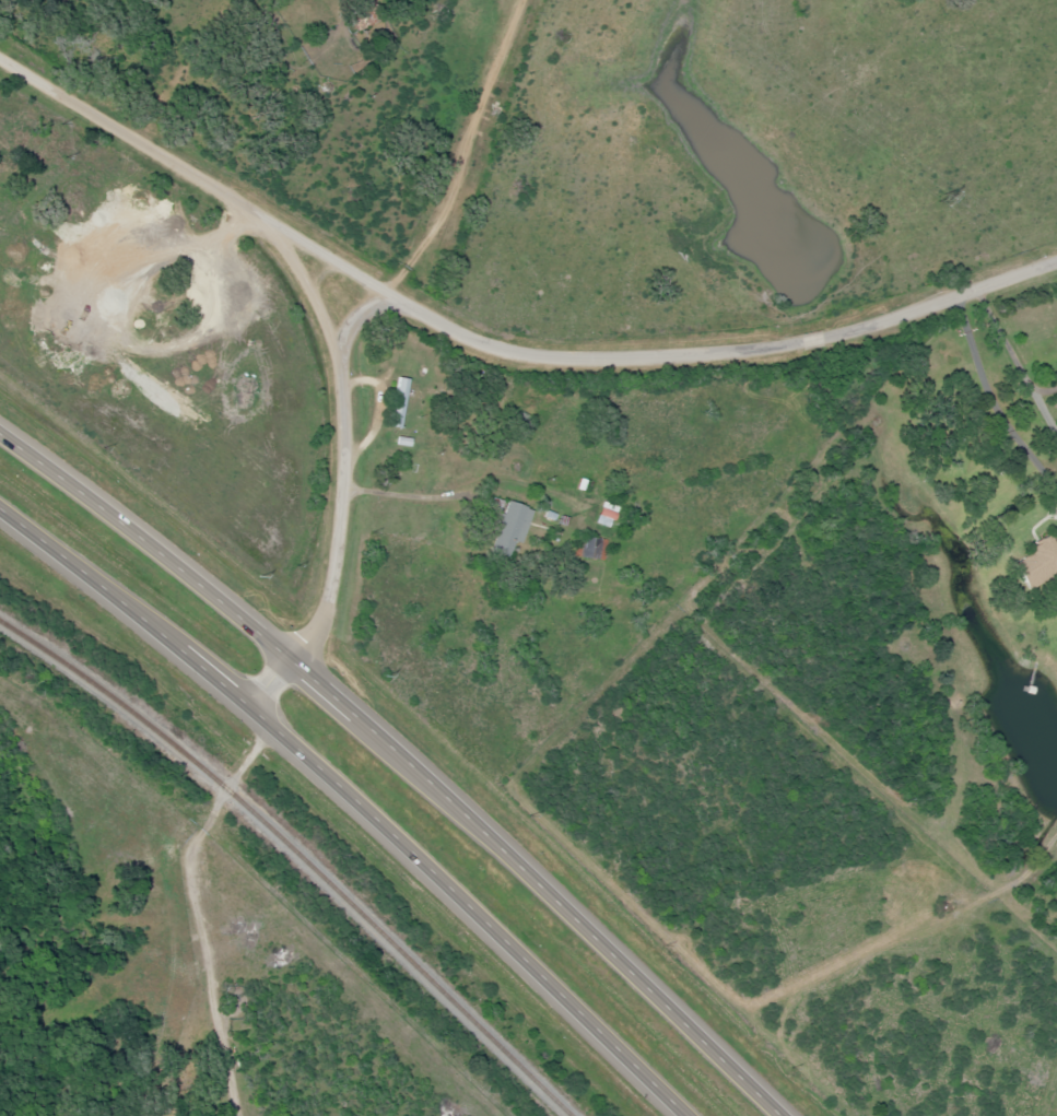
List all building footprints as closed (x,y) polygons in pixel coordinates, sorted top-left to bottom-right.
[(405,404),(410,379),(400,377),(396,396),(399,397),(397,402),(405,404)] [(534,509),(508,501),(492,551),(510,557),(516,541),(522,543),(534,509)] [(596,523),(612,528),(618,506),(603,501),(596,523)] [(608,540),(585,536),(582,557),(605,560),(608,540)] [(1053,537),(1015,559),(1032,589),(1056,574),(1056,544),(1053,537)]
